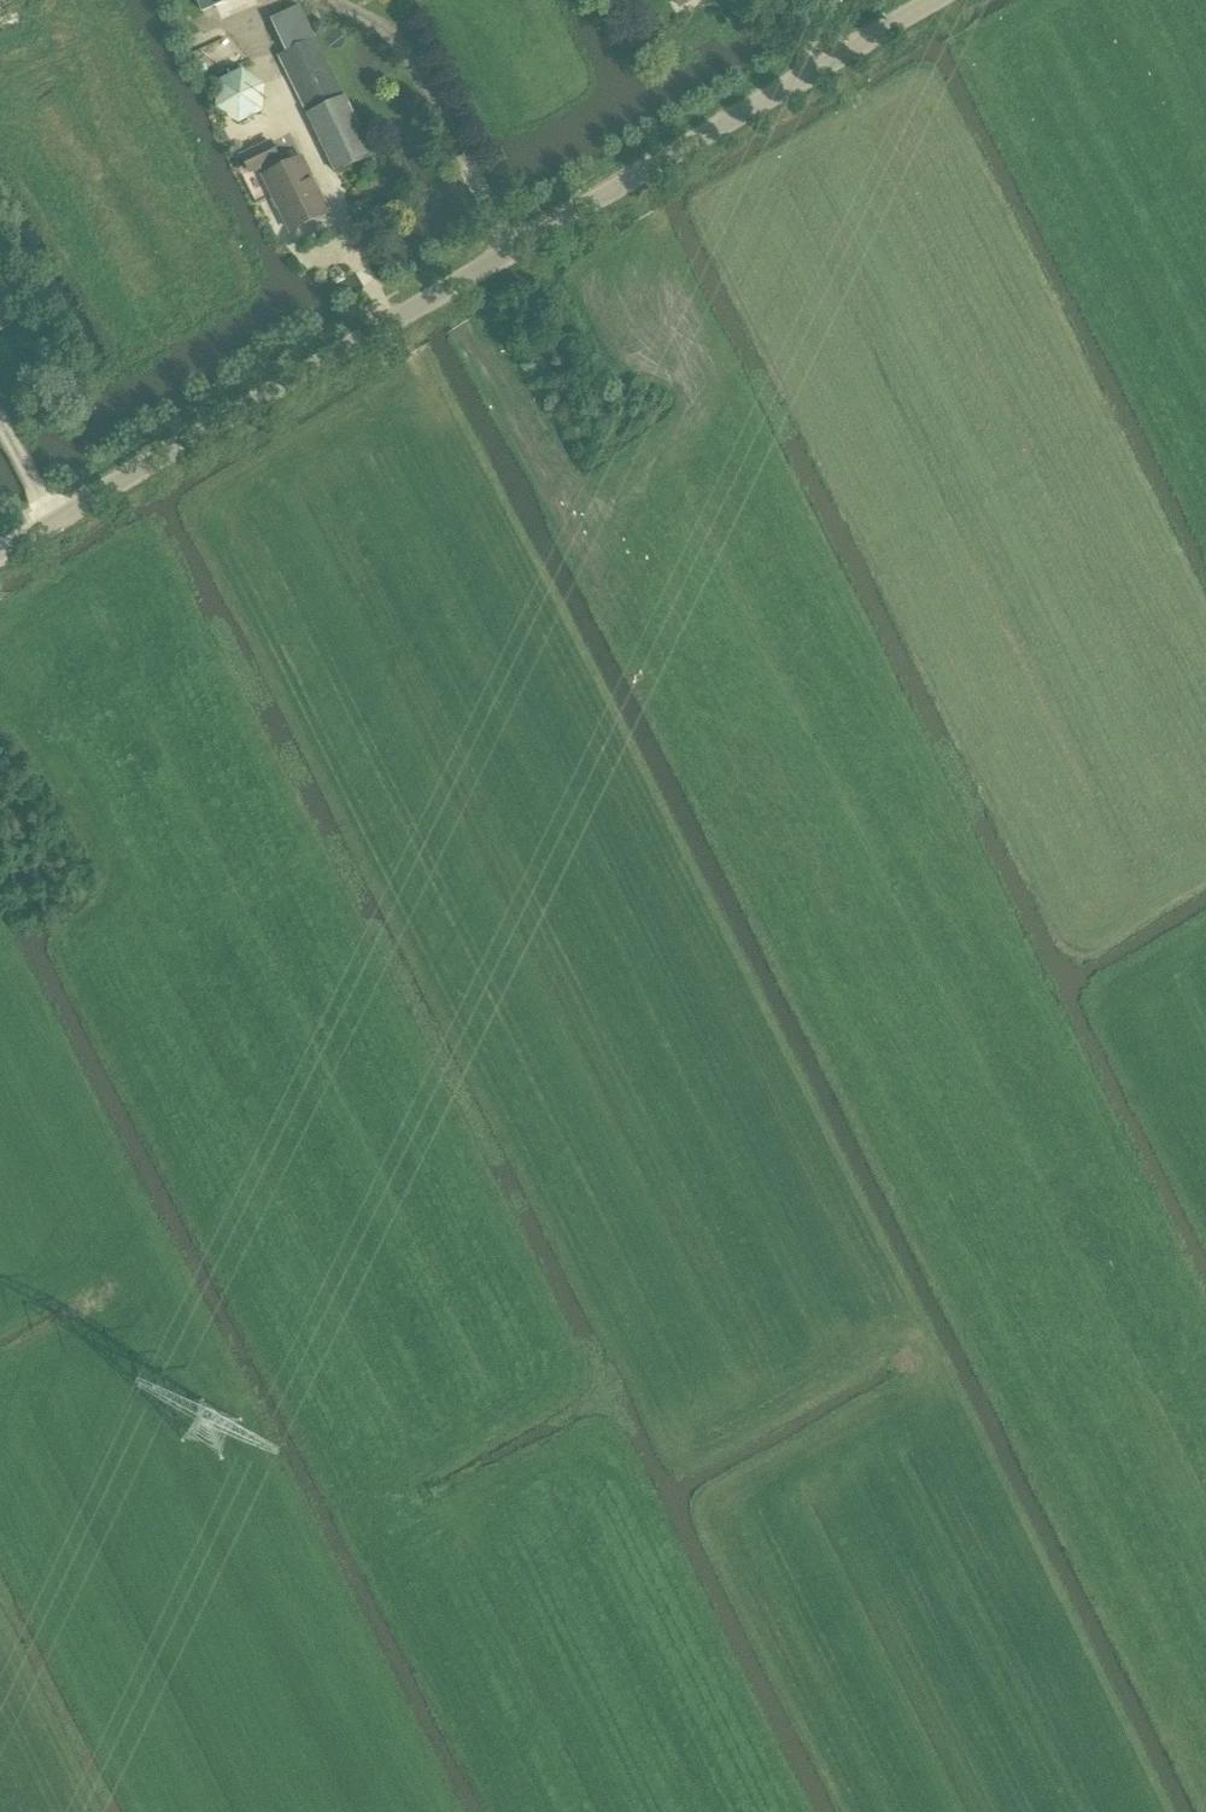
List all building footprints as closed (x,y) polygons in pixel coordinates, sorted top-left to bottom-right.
[(224,0),(201,0),(204,8),(224,0)] [(373,155),(315,38),(300,7),(270,21),(286,53),(279,56),(336,173),(373,155)] [(326,215),(328,213),(302,158),(274,171),(270,162),(278,158),(271,143),(243,157),(250,172),(260,167),(264,176),(290,232),(313,221),(317,222),(324,218),(326,215)]
